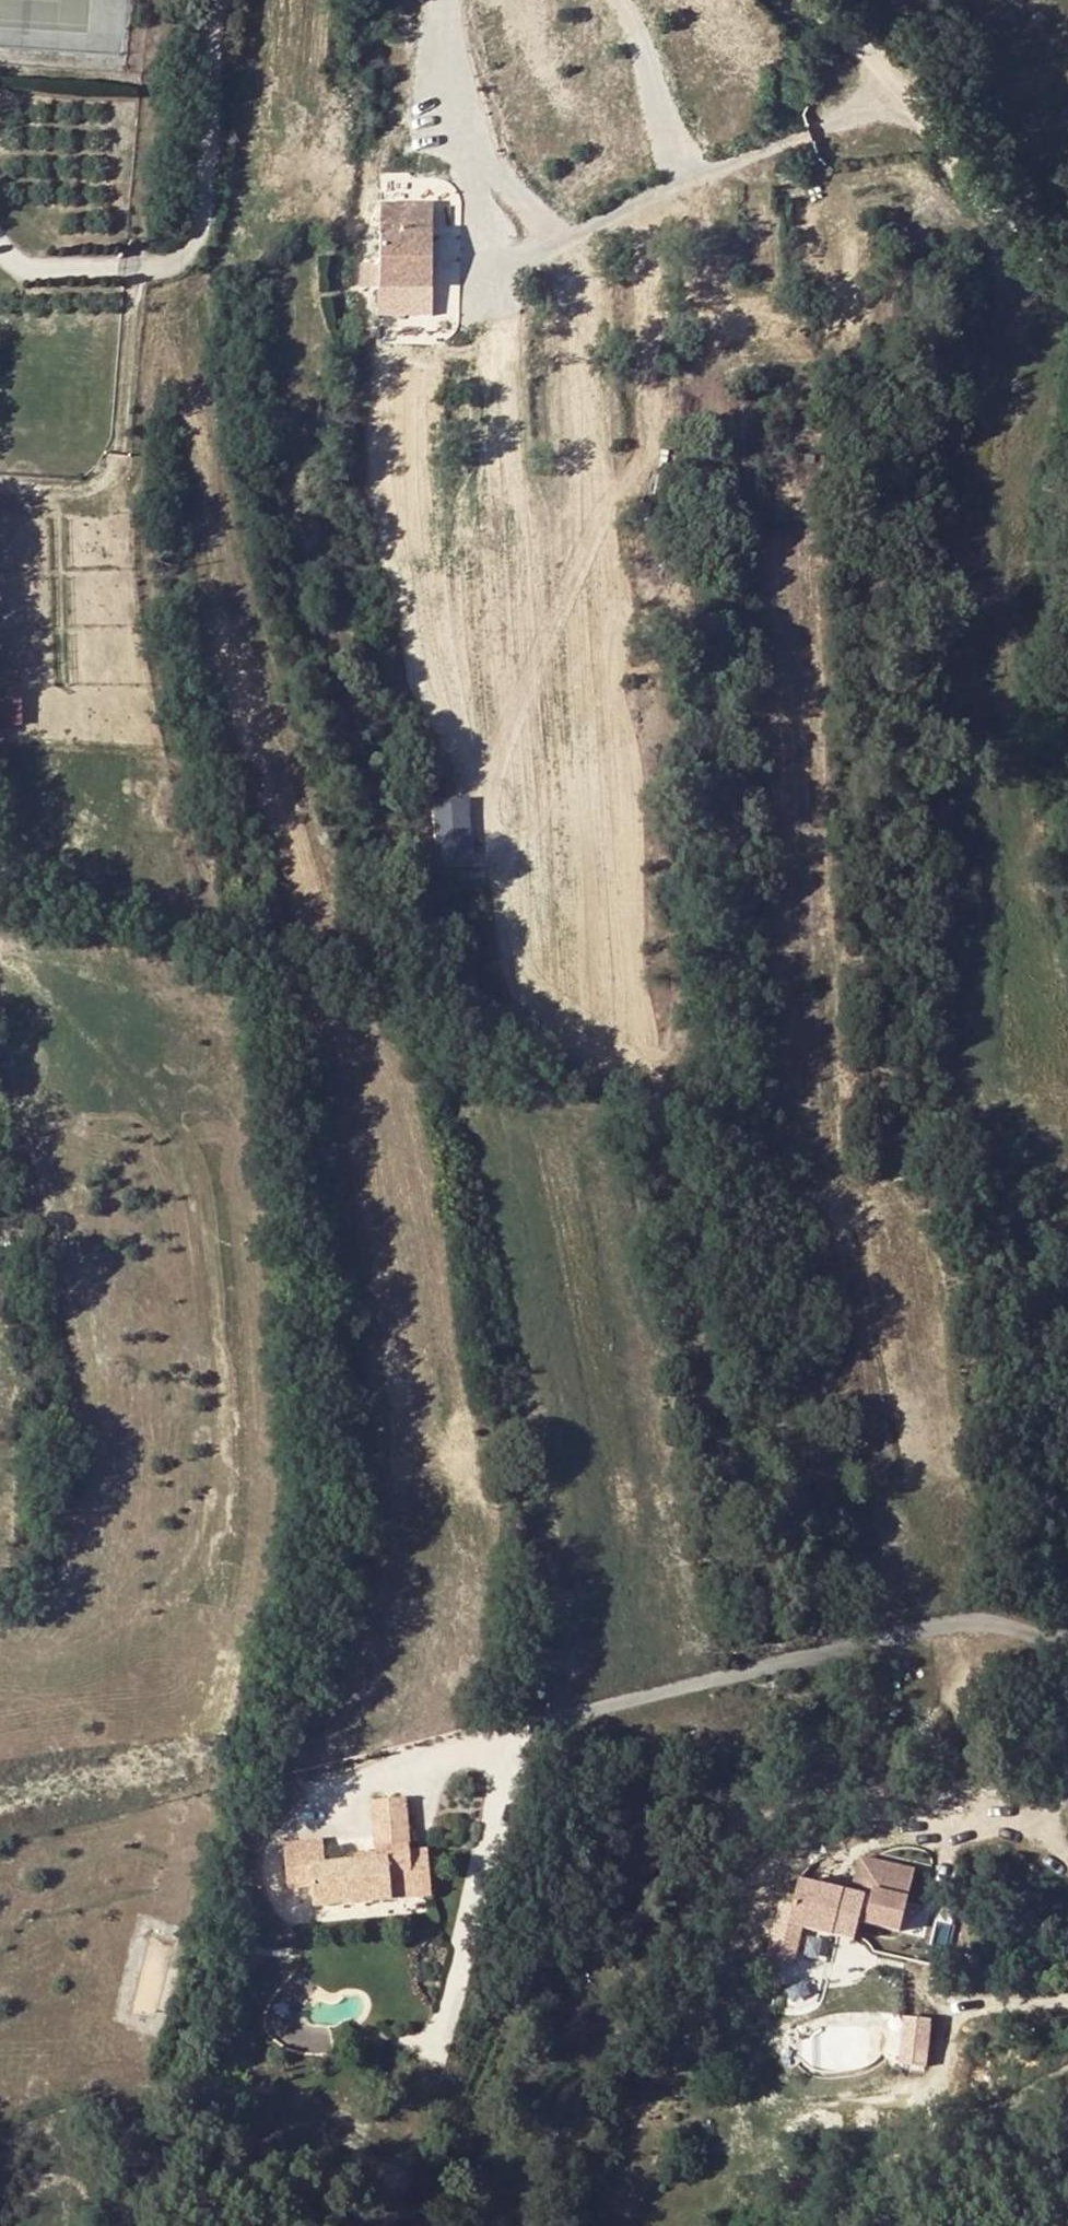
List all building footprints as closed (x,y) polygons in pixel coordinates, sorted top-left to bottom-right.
[(379,286),(429,286),(429,232),(429,204),(376,204),(376,263),(359,263),(359,287),(379,286)] [(429,303),(429,286),(379,286),(379,303),(429,303)] [(411,1874),(409,1852),(405,1798),(372,1801),(377,1860),(324,1864),(322,1839),(284,1842),(288,1886),(308,1885),(309,1904),(388,1898),(386,1876),(411,1874)] [(427,1850),(409,1852),(411,1874),(386,1876),(388,1898),(431,1895),(427,1850)] [(858,1856),(853,1882),(867,1884),(859,1926),(901,1934),(913,1866),(858,1856)] [(829,1936),(832,1927),(854,1933),(863,1893),(797,1879),(791,1907),(778,1903),(765,1957),(792,1962),(799,1930),(829,1936)] [(832,1927),(829,1936),(852,1941),(854,1933),(832,1927)] [(897,2064),(926,2068),(933,2019),(904,2015),(897,2064)]
